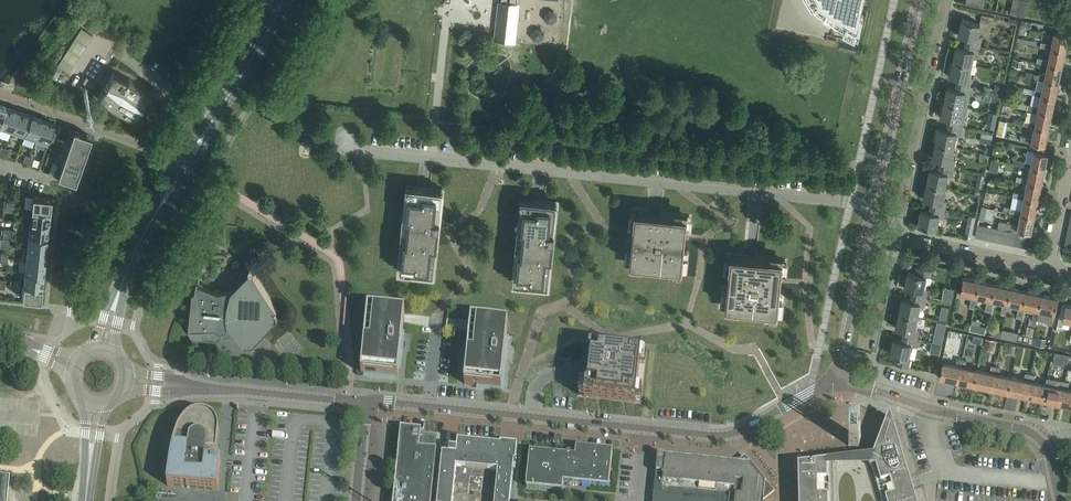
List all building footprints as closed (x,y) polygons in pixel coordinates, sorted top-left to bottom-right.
[(819,3),(835,14),(847,19),(856,24),(857,25),(860,12),(862,0),(818,0),(819,3)] [(965,4),(983,8),(984,0),(966,0),(965,4)] [(1009,14),(1018,16),(1021,0),(1012,0),(1009,14)] [(494,40),(515,42),(519,6),(499,3),(494,40)] [(982,15),(980,22),(992,24),(994,17),(982,15)] [(967,38),(965,43),(980,46),(982,37),(977,36),(980,24),(962,20),(958,35),(967,38)] [(1030,29),(1032,22),(1021,20),(1020,27),(1030,29)] [(64,66),(87,32),(76,25),(54,59),(64,66)] [(1068,36),(1054,33),(1052,44),(1041,42),(1040,46),(1051,49),(1064,51),(1068,36)] [(956,46),(953,61),(970,66),(973,53),(978,54),(980,46),(965,43),(964,48),(956,46)] [(419,67),(431,68),(433,52),(427,51),(428,45),(422,44),(419,67)] [(1061,67),(1064,51),(1051,49),(1048,60),(1037,58),(1036,62),(1047,65),(1047,64),(1061,67)] [(533,65),(534,52),(518,51),(517,64),(533,65)] [(548,57),(539,56),(538,65),(547,66),(548,57)] [(591,58),(587,61),(586,66),(589,70),(594,70),(599,68),(599,62),(596,58),(591,58)] [(1013,59),(1011,66),(1021,68),(1022,61),(1013,59)] [(957,78),(956,84),(971,87),(973,78),(968,77),(970,66),(953,61),(949,76),(957,78)] [(1057,83),(1061,67),(1047,64),(1047,65),(1045,76),(1029,72),(1028,77),(1044,80),(1057,83)] [(134,121),(141,110),(151,95),(129,78),(114,71),(97,98),(109,109),(134,121)] [(1018,75),(1010,73),(1008,82),(1017,84),(1018,75)] [(86,76),(83,81),(93,86),(95,82),(86,76)] [(578,81),(575,77),(571,77),(567,79),(567,84),(569,88),(574,88),(578,86),(578,81)] [(1057,83),(1044,80),(1041,91),(1026,88),(1025,93),(1040,96),(1054,99),(1057,83)] [(947,88),(944,102),(966,108),(971,87),(956,84),(955,89),(947,88)] [(993,91),(1002,93),(1003,86),(995,84),(993,91)] [(1022,108),(1037,112),(1051,115),(1054,99),(1040,96),(1038,107),(1023,104),(1022,108)] [(949,119),(948,124),(962,128),(966,108),(944,102),(941,117),(949,119)] [(0,121),(0,129),(10,133),(17,111),(5,107),(0,121)] [(17,111),(10,133),(22,137),(29,115),(17,111)] [(988,120),(996,122),(997,114),(989,112),(988,120)] [(1026,120),(1025,125),(1034,127),(1047,130),(1051,115),(1037,112),(1035,122),(1026,120)] [(29,115),(22,137),(34,141),(42,119),(29,115)] [(42,119),(34,141),(46,145),(54,124),(42,119)] [(938,128),(935,143),(953,147),(955,135),(960,136),(962,128),(948,124),(946,130),(938,128)] [(1034,127),(1031,138),(1020,136),(1019,141),(1044,146),(1047,130),(1034,127)] [(87,148),(91,136),(69,129),(65,141),(87,148)] [(990,144),(992,135),(983,133),(981,142),(990,144)] [(87,148),(65,141),(61,152),(83,159),(87,148)] [(953,169),(955,160),(950,159),(953,147),(935,143),(932,158),(940,160),(939,166),(953,169)] [(1031,163),(1020,161),(1019,165),(1030,168),(1030,167),(1043,170),(1047,154),(1033,151),(1031,163)] [(57,164),(79,171),(83,160),(61,152),(57,164)] [(987,161),(989,155),(980,153),(979,159),(987,161)] [(997,173),(999,162),(991,161),(989,172),(997,173)] [(57,164),(53,175),(75,183),(79,171),(57,164)] [(952,177),(953,169),(939,166),(938,171),(929,169),(926,184),(944,188),(947,176),(952,177)] [(1027,183),(1040,186),(1043,170),(1030,167),(1030,168),(1028,179),(1016,176),(1015,181),(1027,183)] [(1040,186),(1027,183),(1024,194),(1013,192),(1012,197),(1023,199),(1024,199),(1037,201),(1040,186)] [(942,200),(944,188),(926,184),(923,199),(931,201),(930,206),(945,210),(946,201),(942,200)] [(443,191),(406,187),(397,270),(434,274),(443,191)] [(975,187),(973,194),(980,195),(981,188),(975,187)] [(50,211),(51,198),(32,197),(31,209),(50,211)] [(557,203),(521,199),(512,282),(548,286),(557,203)] [(1020,214),(1034,217),(1037,201),(1024,199),(1023,199),(1021,210),(1010,208),(1009,212),(1020,214)] [(943,218),(945,210),(930,206),(929,212),(921,210),(917,225),(936,229),(938,217),(943,218)] [(978,219),(984,221),(986,208),(980,206),(978,219)] [(49,224),(50,211),(31,209),(30,222),(49,224)] [(633,233),(630,263),(681,268),(684,240),(685,234),(687,217),(660,214),(647,213),(635,211),(633,230),(633,233)] [(997,228),(1004,230),(1005,230),(1006,228),(1017,230),(1017,233),(1014,245),(1022,247),(1026,232),(1030,233),(1034,217),(1020,214),(1018,226),(998,221),(997,228)] [(49,224),(30,222),(28,235),(47,237),(49,224)] [(974,223),(967,222),(964,235),(971,236),(974,223)] [(984,226),(977,224),(975,237),(981,238),(984,226)] [(984,226),(981,238),(988,240),(991,227),(984,226)] [(991,227),(988,240),(995,241),(997,228),(991,227)] [(997,228),(995,241),(1001,242),(1004,230),(997,228)] [(1004,230),(1001,242),(1008,244),(1010,231),(1005,230),(1004,230)] [(1008,244),(1014,245),(1017,233),(1010,231),(1008,244)] [(27,248),(46,250),(47,237),(28,235),(27,248)] [(26,260),(45,262),(46,250),(27,248),(23,247),(22,261),(26,261),(26,260)] [(197,284),(199,273),(202,273),(209,251),(201,272),(199,272),(194,292),(192,292),(188,329),(188,330),(188,332),(189,334),(190,336),(191,337),(192,338),(194,339),(196,340),(197,340),(199,340),(213,340),(217,340),(218,340),(219,339),(220,339),(221,338),(221,337),(222,336),(225,337),(229,336),(233,333),(240,342),(242,343),(243,344),(245,345),(247,345),(249,345),(250,345),(252,344),(254,343),(255,342),(274,321),(274,319),(276,319),(277,319),(277,313),(275,310),(276,309),(250,267),(250,266),(250,265),(250,264),(251,264),(250,263),(250,264),(249,264),(249,265),(249,266),(249,267),(249,268),(251,270),(232,289),(217,291),(214,291),(199,288),(198,284),(197,284)] [(755,257),(743,256),(731,255),(725,306),(777,312),(780,283),(780,278),(782,260),(755,257)] [(43,275),(45,262),(26,260),(26,261),(24,273),(43,275)] [(911,295),(926,298),(927,289),(923,288),(925,277),(930,278),(932,271),(917,267),(915,274),(907,272),(904,288),(912,289),(911,295)] [(43,275),(24,273),(23,286),(42,288),(43,275)] [(976,296),(979,282),(963,278),(960,293),(972,296),(969,306),(974,307),(976,297),(976,296)] [(989,311),(992,300),(991,300),(995,285),(979,282),(976,296),(976,297),(987,299),(985,310),(989,311)] [(1005,315),(1008,303),(1007,303),(1010,288),(995,285),(991,300),(992,300),(1003,302),(1001,314),(1005,315)] [(23,286),(22,299),(41,301),(42,288),(23,286)] [(1021,318),(1023,307),(1026,292),(1010,288),(1007,303),(1008,303),(1019,306),(1016,317),(1021,318)] [(1042,295),(1026,292),(1023,307),(1034,309),(1032,321),(1036,322),(1037,319),(1039,310),(1042,295)] [(899,313),(916,317),(919,305),(924,306),(926,298),(911,295),(910,300),(902,298),(899,313)] [(1058,299),(1042,295),(1039,310),(1037,319),(1048,321),(1047,324),(1052,325),(1058,299)] [(1061,328),(1062,320),(1066,305),(1061,304),(1056,327),(1061,328)] [(1062,320),(1070,322),(1070,306),(1066,305),(1062,320)] [(368,308),(361,373),(398,377),(405,312),(368,308)] [(916,317),(899,313),(895,329),(904,330),(903,335),(917,339),(919,330),(914,329),(916,317)] [(508,323),(471,319),(464,384),(501,388),(508,323)] [(1030,321),(1027,335),(1034,337),(1037,322),(1030,321)] [(969,331),(983,334),(985,328),(970,325),(969,331)] [(947,337),(954,338),(955,331),(948,330),(947,337)] [(941,344),(943,336),(934,334),(933,342),(941,344)] [(1017,334),(1015,340),(1031,344),(1032,337),(1017,334)] [(910,359),(912,359),(917,339),(903,335),(901,341),(893,339),(890,355),(895,356),(893,364),(908,367),(910,359)] [(972,342),(981,344),(982,337),(973,335),(972,342)] [(1035,345),(1044,347),(1046,339),(1037,337),(1035,345)] [(983,349),(991,350),(993,340),(985,338),(983,349)] [(939,355),(941,345),(931,343),(929,353),(939,355)] [(640,350),(589,345),(583,396),(635,402),(640,350)] [(956,382),(961,359),(956,358),(955,365),(942,362),(939,378),(956,382)] [(956,382),(973,385),(977,369),(965,367),(966,360),(961,359),(956,382)] [(973,385),(990,389),(995,367),(990,365),(989,372),(977,369),(973,385)] [(990,389),(1008,393),(1011,377),(999,374),(1000,368),(995,367),(990,389)] [(1008,393),(1025,396),(1030,374),(1024,373),(1023,379),(1011,377),(1008,393)] [(1025,396),(1042,400),(1045,384),(1033,381),(1034,375),(1030,374),(1025,396)] [(1042,400),(1059,403),(1064,381),(1059,380),(1057,386),(1045,384),(1042,400)] [(1070,406),(1070,389),(1067,389),(1068,382),(1064,381),(1059,403),(1070,406)] [(167,479),(167,485),(218,491),(220,462),(215,462),(219,430),(219,427),(218,424),(217,421),(215,419),(213,417),(211,415),(209,413),(206,412),(203,412),(199,412),(196,412),(193,413),(190,415),(187,417),(186,418),(181,425),(178,432),(176,435),(175,439),(174,441),(173,445),(172,450),(172,452),(170,458),(169,465),(168,472),(167,479)] [(798,466),(799,500),(915,500),(911,487),(908,477),(907,474),(893,427),(892,422),(891,420),(890,417),(889,416),(883,430),(877,446),(872,444),(867,458),(815,464),(798,466)] [(401,429),(401,428),(400,428),(393,500),(430,500),(436,438),(420,437),(421,430),(420,430),(420,431),(401,429)] [(861,437),(850,435),(848,445),(858,448),(861,437)] [(437,500),(452,500),(453,492),(456,466),(498,470),(495,496),(495,500),(510,500),(514,461),(515,462),(517,449),(515,447),(515,446),(514,446),(512,444),(500,443),(500,444),(457,440),(456,448),(446,447),(445,453),(442,453),(437,500)] [(526,487),(562,491),(563,482),(608,487),(612,451),(576,447),(575,455),(571,455),(570,454),(570,453),(569,453),(569,452),(568,452),(567,452),(566,453),(565,453),(565,454),(530,451),(526,487)] [(758,498),(768,490),(746,463),(711,460),(709,460),(674,456),(673,461),(665,460),(666,455),(663,455),(663,454),(661,454),(660,454),(659,454),(658,454),(658,455),(657,456),(657,457),(653,495),(653,500),(758,500),(758,498)]
